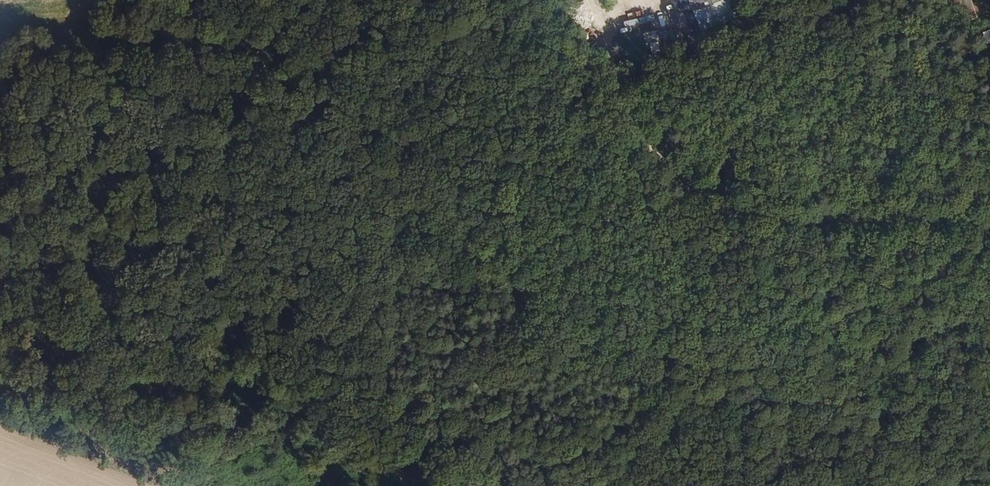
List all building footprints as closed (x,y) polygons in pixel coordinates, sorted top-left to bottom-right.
[(702,35),(739,22),(731,0),(688,0),(702,35)]
